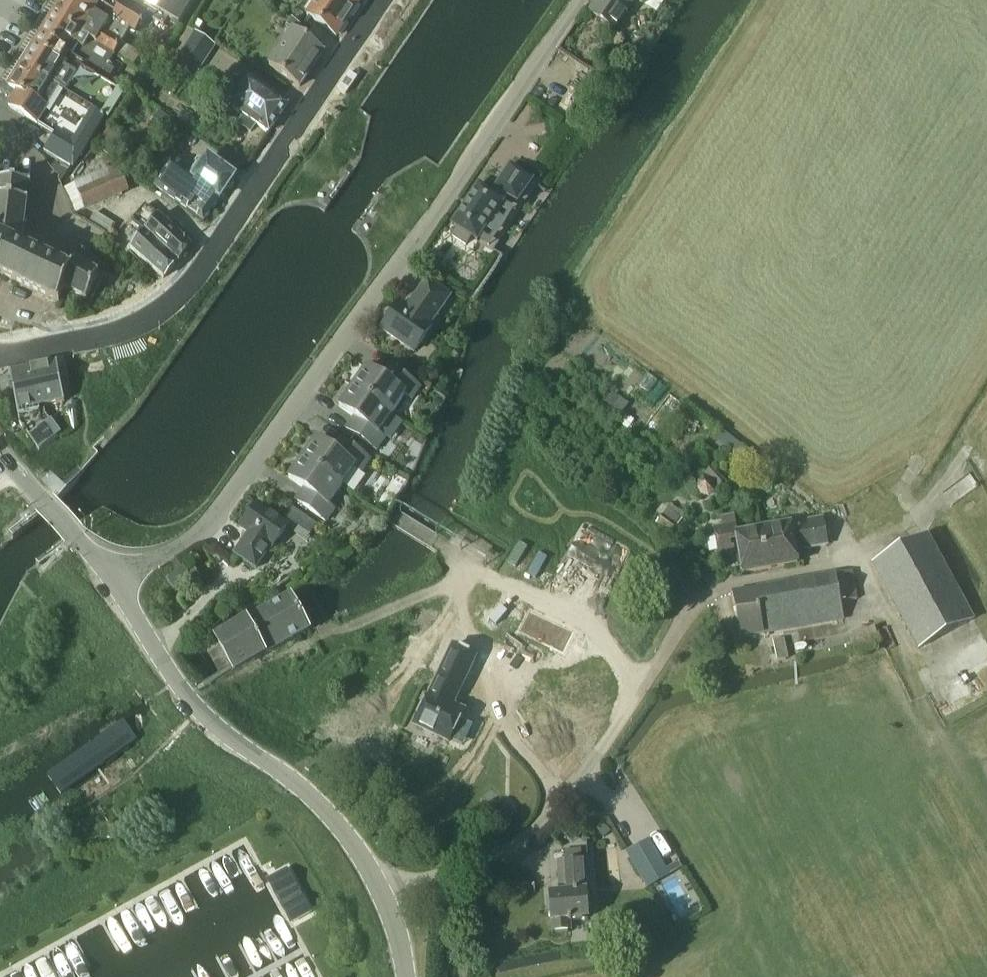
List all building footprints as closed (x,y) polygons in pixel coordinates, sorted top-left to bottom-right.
[(54,15),(52,18),(95,44),(114,56),(130,31),(96,11),(98,6),(88,0),(82,0),(79,5),(70,0),(63,0),(54,15)] [(168,20),(151,9),(137,0),(88,0),(98,6),(96,11),(130,31),(136,34),(146,17),(164,28),(168,20)] [(151,9),(168,20),(179,26),(195,0),(137,0),(151,9)] [(336,37),(359,4),(354,0),(319,0),(307,17),(336,37)] [(628,0),(596,0),(589,12),(615,29),(633,3),(628,0)] [(646,7),(656,13),(665,0),(640,0),(645,4),(644,5),(646,7)] [(52,18),(40,38),(53,46),(47,55),(62,64),(65,60),(107,85),(113,75),(115,72),(108,67),(114,56),(95,44),(52,18)] [(198,20),(193,28),(198,32),(204,24),(198,20)] [(269,67),(300,88),(324,52),(309,42),(312,37),(292,21),(286,31),(290,34),(269,67)] [(194,32),(172,65),(194,80),(216,47),(194,32)] [(53,46),(40,38),(22,68),(105,119),(109,121),(125,96),(116,91),(107,85),(65,60),(62,64),(47,55),(53,46)] [(90,144),(105,119),(22,68),(9,89),(18,94),(9,109),(38,127),(37,127),(55,137),(44,154),(71,170),(82,154),(84,155),(90,144)] [(113,75),(107,85),(116,91),(122,81),(113,75)] [(269,134),(287,106),(250,82),(232,110),(243,118),(239,125),(251,132),(255,125),(269,134)] [(154,189),(176,205),(204,224),(219,202),(226,191),(230,190),(235,184),(234,183),(233,180),(235,177),(207,159),(193,180),(170,164),(154,189)] [(75,185),(63,189),(73,214),(84,210),(85,210),(129,193),(119,166),(74,183),(75,185)] [(498,191),(495,196),(479,185),(452,225),(458,229),(453,237),(466,246),(472,238),(478,242),(505,201),(503,200),(506,195),(518,203),(533,181),(510,166),(495,189),(498,191)] [(58,304),(64,291),(87,301),(99,276),(82,268),(87,256),(80,252),(71,271),(22,248),(27,203),(30,185),(0,181),(0,276),(58,304)] [(159,217),(145,234),(179,263),(193,246),(159,217)] [(179,263),(145,234),(130,250),(164,279),(179,263)] [(385,320),(387,322),(381,329),(414,352),(432,327),(429,326),(450,297),(427,281),(407,309),(399,304),(394,312),(391,311),(388,312),(386,314),(385,316),(385,320)] [(40,367),(10,373),(13,390),(18,416),(19,416),(20,424),(24,429),(39,450),(42,448),(60,435),(53,425),(48,419),(44,413),(44,411),(46,411),(45,406),(65,402),(63,394),(60,376),(59,373),(57,364),(40,367)] [(367,368),(353,388),(392,415),(405,396),(412,401),(420,389),(394,371),(386,382),(381,379),(367,368)] [(378,434),(392,415),(353,388),(339,407),(359,421),(351,433),(376,451),(384,439),(378,434)] [(725,431),(718,441),(747,461),(754,451),(725,431)] [(316,439),(303,459),(342,486),(355,467),(361,472),(370,460),(344,442),(337,454),(331,449),(316,439)] [(342,486),(303,459),(289,479),(309,493),(301,504),(326,522),(334,510),(328,506),(342,486)] [(726,481),(713,466),(705,473),(718,488),(726,481)] [(258,506),(242,529),(249,534),(235,554),(255,568),(269,548),(271,549),(287,526),(258,506)] [(667,509),(656,524),(673,535),(683,520),(667,509)] [(760,530),(768,570),(798,565),(795,551),(827,545),(822,519),(793,523),(760,530)] [(744,575),(768,570),(760,530),(737,535),(735,521),(722,524),(724,532),(715,534),(719,556),(740,552),(744,575)] [(871,565),(918,651),(975,621),(928,534),(871,565)] [(194,568),(188,572),(195,582),(201,578),(194,568)] [(836,575),(733,594),(741,638),(844,619),(841,603),(858,600),(852,572),(836,575)] [(290,594),(252,615),(272,651),(310,631),(290,594)] [(272,651),(252,615),(247,618),(215,636),(234,672),(272,651)] [(785,639),(773,641),(777,662),(790,660),(785,639)] [(439,675),(418,718),(414,726),(449,742),(462,715),(451,709),(462,686),(439,675)] [(123,720),(47,774),(63,794),(137,741),(123,720)] [(510,820),(518,811),(509,803),(500,812),(510,820)] [(627,854),(643,883),(669,868),(662,857),(667,854),(657,837),(627,854)] [(558,863),(560,893),(550,894),(552,922),(552,932),(571,930),(570,921),(588,920),(586,892),(590,892),(588,861),(558,863)] [(682,869),(679,863),(666,870),(670,876),(682,869)] [(277,875),(271,878),(295,922),(310,914),(287,870),(277,875)]
